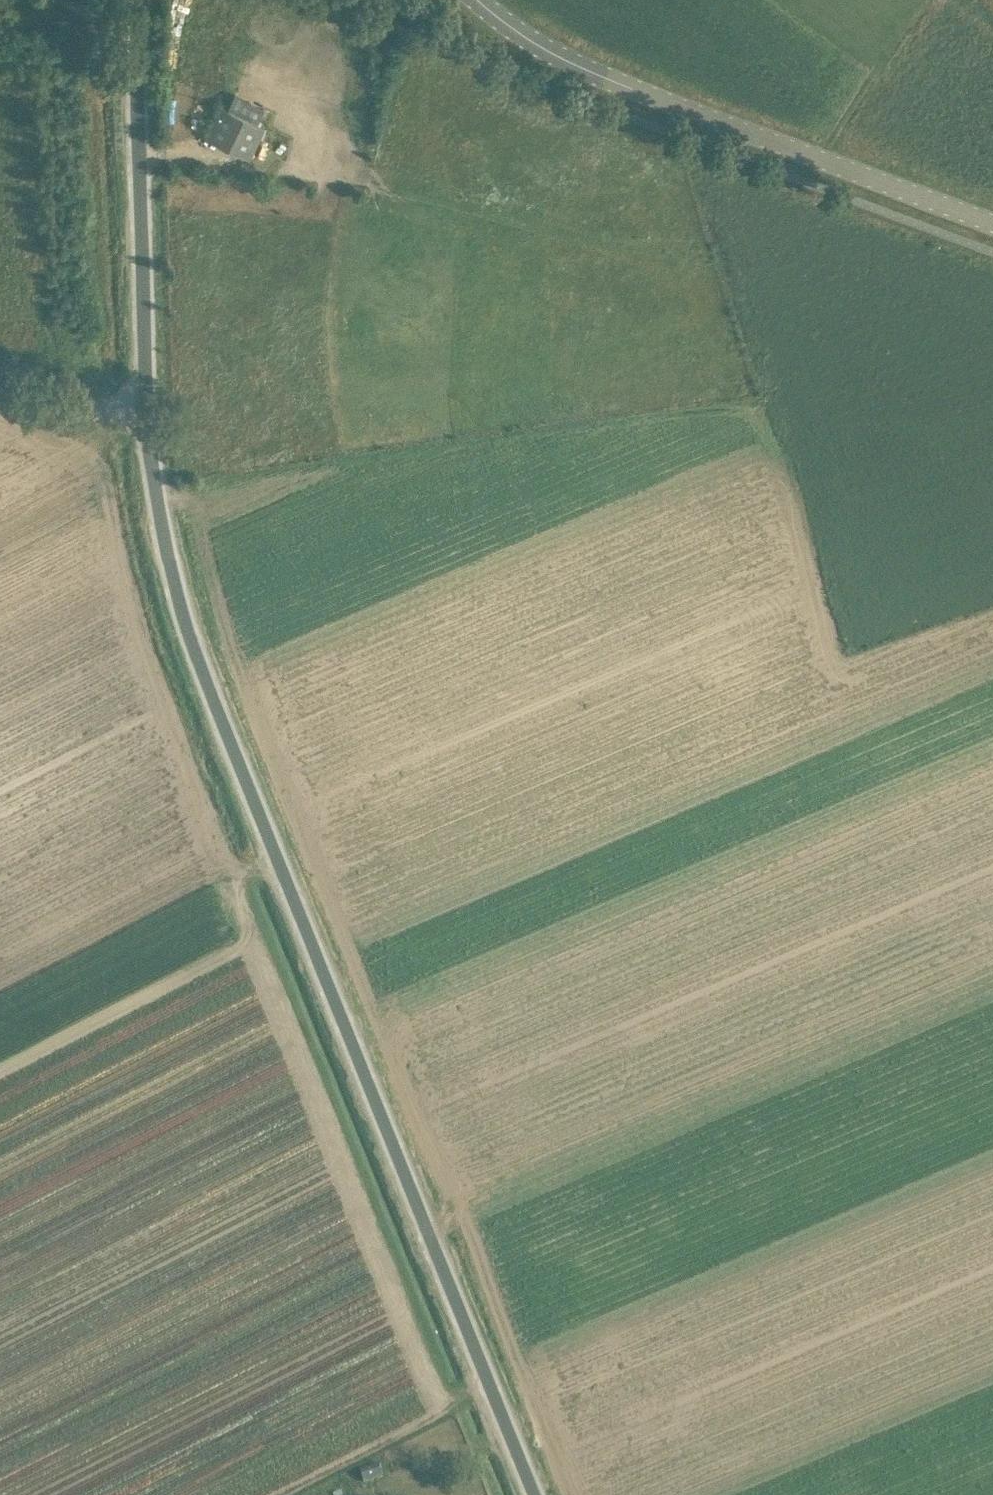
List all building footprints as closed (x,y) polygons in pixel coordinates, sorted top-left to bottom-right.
[(222,104),(207,136),(250,156),(265,125),(222,104)] [(379,1463),(360,1468),(363,1482),(383,1478),(379,1463)]
